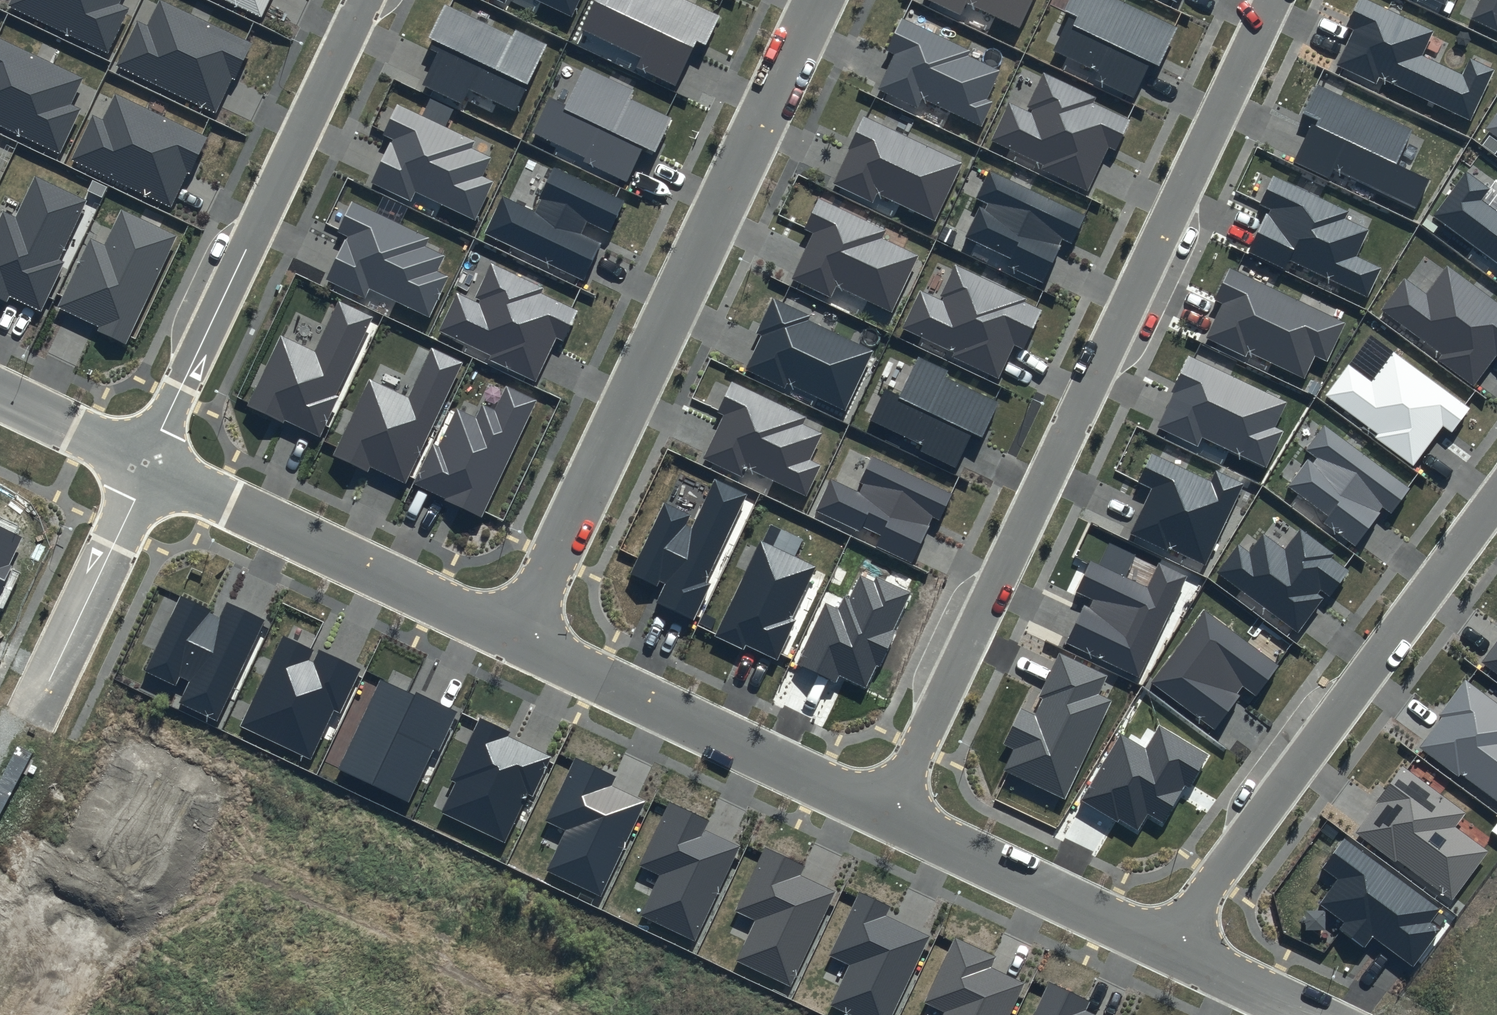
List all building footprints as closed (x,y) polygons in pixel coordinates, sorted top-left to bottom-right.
[(9,6),(108,53),(129,9),(118,3),(120,0),(11,0),(9,6)] [(261,17),(269,0),(224,0),(261,17)] [(571,17),(579,0),(535,0),(571,17)] [(689,0),(596,0),(582,30),(641,57),(636,68),(676,87),(697,43),(706,47),(721,15),(689,0)] [(960,15),(967,3),(1018,27),(1031,0),(928,0),(960,15)] [(1120,0),(1071,0),(1066,10),(1072,13),(1054,52),(1098,72),(1094,80),(1134,99),(1151,63),(1160,67),(1179,27),(1120,0)] [(1368,0),(1359,0),(1347,26),(1354,29),(1337,65),(1376,84),(1380,77),(1471,120),(1495,69),(1470,57),(1462,74),(1422,55),(1433,31),(1368,0)] [(1469,18),(1496,31),(1496,0),(1478,0),(1469,18)] [(253,44),(160,1),(148,27),(137,22),(116,67),(216,114),(236,72),(240,73),(253,44)] [(513,36),(447,6),(428,48),(438,53),(423,85),(461,102),(467,89),(515,112),(547,44),(516,29),(513,36)] [(970,50),(902,19),(887,51),(894,54),(877,90),(918,108),(922,100),(981,127),(992,102),(986,99),(999,71),(967,56),(970,50)] [(0,38),(0,124),(59,153),(81,108),(72,104),(84,78),(0,38)] [(634,90),(584,67),(567,103),(550,95),(532,133),(584,157),(582,162),(625,182),(642,147),(654,152),(670,118),(629,99),(634,90)] [(1097,97),(1044,73),(1026,112),(1009,104),(992,141),(1043,165),(1041,169),(1088,191),(1108,147),(1116,150),(1131,119),(1094,102),(1097,97)] [(1412,129),(1318,84),(1304,114),(1313,118),(1292,163),(1329,181),(1335,169),(1415,208),(1429,180),(1396,164),(1412,129)] [(208,138),(115,94),(103,120),(92,115),(71,161),(171,208),(191,165),(195,167),(208,138)] [(475,140),(398,103),(383,134),(393,138),(371,183),(410,202),(415,191),(475,220),(494,180),(483,175),(491,158),(471,149),(475,140)] [(1486,129),(1496,137),(1496,114),(1486,129)] [(962,162),(863,116),(832,183),(873,203),(877,194),(935,221),(962,162)] [(625,200),(554,167),(534,211),(502,196),(484,233),(584,280),(601,244),(581,234),(586,222),(610,233),(625,200)] [(1089,214),(989,169),(976,198),(987,203),(984,210),(979,207),(966,237),(1013,258),(1010,266),(1045,282),(1063,241),(1074,246),(1089,214)] [(1466,170),(1433,216),(1496,263),(1496,212),(1481,200),(1490,188),(1466,170)] [(1349,211),(1273,175),(1259,206),(1268,210),(1248,253),(1284,270),(1289,260),(1367,296),(1380,268),(1356,256),(1368,230),(1345,219),(1349,211)] [(86,200),(35,176),(16,216),(3,210),(0,215),(0,300),(7,303),(10,298),(40,312),(64,262),(58,259),(86,200)] [(885,230),(819,199),(804,230),(812,234),(790,280),(831,299),(837,286),(891,311),(918,256),(881,238),(885,230)] [(429,238),(352,201),(337,231),(347,236),(325,281),(364,299),(369,289),(429,317),(448,277),(437,272),(445,256),(425,246),(429,238)] [(127,344),(179,236),(121,208),(104,243),(91,237),(58,306),(100,326),(98,330),(127,344)] [(543,288),(492,264),(474,302),(456,293),(438,331),(489,355),(487,360),(535,382),(556,338),(563,341),(578,311),(541,294),(543,288)] [(1448,265),(1427,293),(1405,277),(1382,309),(1442,354),(1438,360),(1473,387),(1496,356),(1496,302),(1448,265)] [(1026,298),(956,266),(940,301),(919,291),(902,328),(953,352),(951,356),(999,378),(1014,346),(1024,350),(1043,310),(1025,302),(1026,298)] [(1346,323),(1230,268),(1215,300),(1222,304),(1206,338),(1246,357),(1249,352),(1305,378),(1315,356),(1327,361),(1346,323)] [(809,314),(773,297),(756,333),(760,334),(743,370),(785,389),(788,383),(844,409),(872,351),(806,320),(809,314)] [(372,317),(339,301),(315,351),(280,334),(247,403),(316,436),(372,317)] [(462,363),(432,348),(408,398),(369,380),(333,455),(369,472),(371,467),(405,483),(462,363)] [(1469,409),(1394,353),(1372,382),(1348,365),(1325,395),(1377,434),(1374,438),(1413,466),(1443,426),(1452,432),(1469,409)] [(1287,402),(1189,355),(1171,392),(1174,393),(1158,427),(1198,446),(1203,437),(1266,467),(1283,431),(1275,427),(1287,402)] [(948,370),(918,357),(900,396),(885,389),(870,422),(922,445),(919,452),(956,469),(972,435),(982,439),(999,402),(945,378),(948,370)] [(806,417),(733,382),(719,412),(724,415),(703,459),(743,478),(747,469),(807,497),(821,466),(808,460),(821,434),(803,425),(806,417)] [(431,444),(412,484),(483,516),(538,400),(506,385),(494,410),(482,404),(476,418),(457,409),(438,447),(431,444)] [(1410,488),(1324,425),(1305,450),(1317,458),(1313,464),(1307,459),(1287,486),(1328,516),(1323,524),(1355,547),(1384,509),(1391,515),(1410,488)] [(1210,481),(1152,454),(1139,482),(1152,489),(1130,535),(1167,552),(1169,548),(1205,565),(1244,483),(1216,470),(1210,481)] [(955,494),(873,456),(857,492),(830,480),(816,511),(859,530),(861,525),(883,535),(877,547),(913,563),(933,520),(941,524),(955,494)] [(707,582),(748,494),(715,479),(693,527),(686,524),(691,514),(663,501),(629,574),(657,587),(659,582),(665,584),(657,603),(694,620),(710,584),(707,582)] [(0,526),(0,592),(12,565),(10,564),(23,537),(0,526)] [(1334,554),(1301,530),(1285,551),(1264,535),(1251,553),(1237,543),(1215,573),(1298,634),(1327,595),(1330,598),(1349,571),(1331,558),(1334,554)] [(816,566),(760,539),(714,636),(743,650),(746,644),(777,659),(796,619),(792,617),(816,566)] [(1147,587),(1091,561),(1076,592),(1093,600),(1090,607),(1084,604),(1066,643),(1140,678),(1187,576),(1158,563),(1147,587)] [(825,602),(795,665),(837,685),(840,678),(867,690),(913,592),(876,574),(873,582),(860,576),(850,597),(845,594),(838,608),(825,602)] [(217,721),(266,619),(226,600),(219,615),(180,596),(144,670),(176,685),(180,677),(190,682),(180,703),(217,721)] [(1279,666),(1204,611),(1151,682),(1213,728),(1243,687),(1256,696),(1279,666)] [(340,713),(361,669),(319,649),(318,651),(284,635),(241,726),(310,758),(333,710),(340,713)] [(1477,663),(1496,678),(1496,635),(1477,663)] [(1107,676),(1059,654),(1039,697),(1043,699),(1035,715),(1020,707),(1003,744),(1015,749),(1005,771),(1065,799),(1111,701),(1098,695),(1107,676)] [(414,696),(381,680),(339,769),(409,802),(434,749),(440,751),(458,712),(416,692),(414,696)] [(1465,680),(1415,747),(1458,779),(1461,775),(1496,802),(1496,704),(1465,680)] [(508,736),(510,732),(479,718),(450,781),(455,783),(441,813),(504,842),(527,793),(533,796),(551,756),(508,736)] [(1210,755),(1159,725),(1146,748),(1120,732),(1080,800),(1118,822),(1120,819),(1138,830),(1148,813),(1164,822),(1185,786),(1190,789),(1210,755)] [(616,776),(575,757),(545,821),(566,830),(547,871),(600,896),(645,801),(612,786),(616,776)] [(1467,813),(1402,765),(1352,832),(1395,864),(1398,860),(1453,900),(1489,851),(1457,827),(1467,813)] [(710,821),(669,802),(639,865),(660,875),(641,915),(694,940),(739,846),(706,830),(710,821)] [(1443,909),(1345,836),(1320,869),(1337,881),(1320,904),(1345,923),(1340,929),(1364,947),(1372,936),(1412,966),(1441,927),(1433,922),(1443,909)] [(805,866),(765,847),(735,911),(755,921),(736,961),(790,986),(834,891),(801,876),(805,866)] [(860,893),(830,956),(850,966),(831,1006),(850,1014),(892,1014),(929,936),(886,916),(891,908),(860,893)] [(954,938),(924,1002),(944,1011),(943,1014),(1008,1014),(1024,982),(990,967),(995,957),(954,938)] [(1049,983),(1034,1014),(1094,1014),(1085,1011),(1090,1002),(1049,983)]
